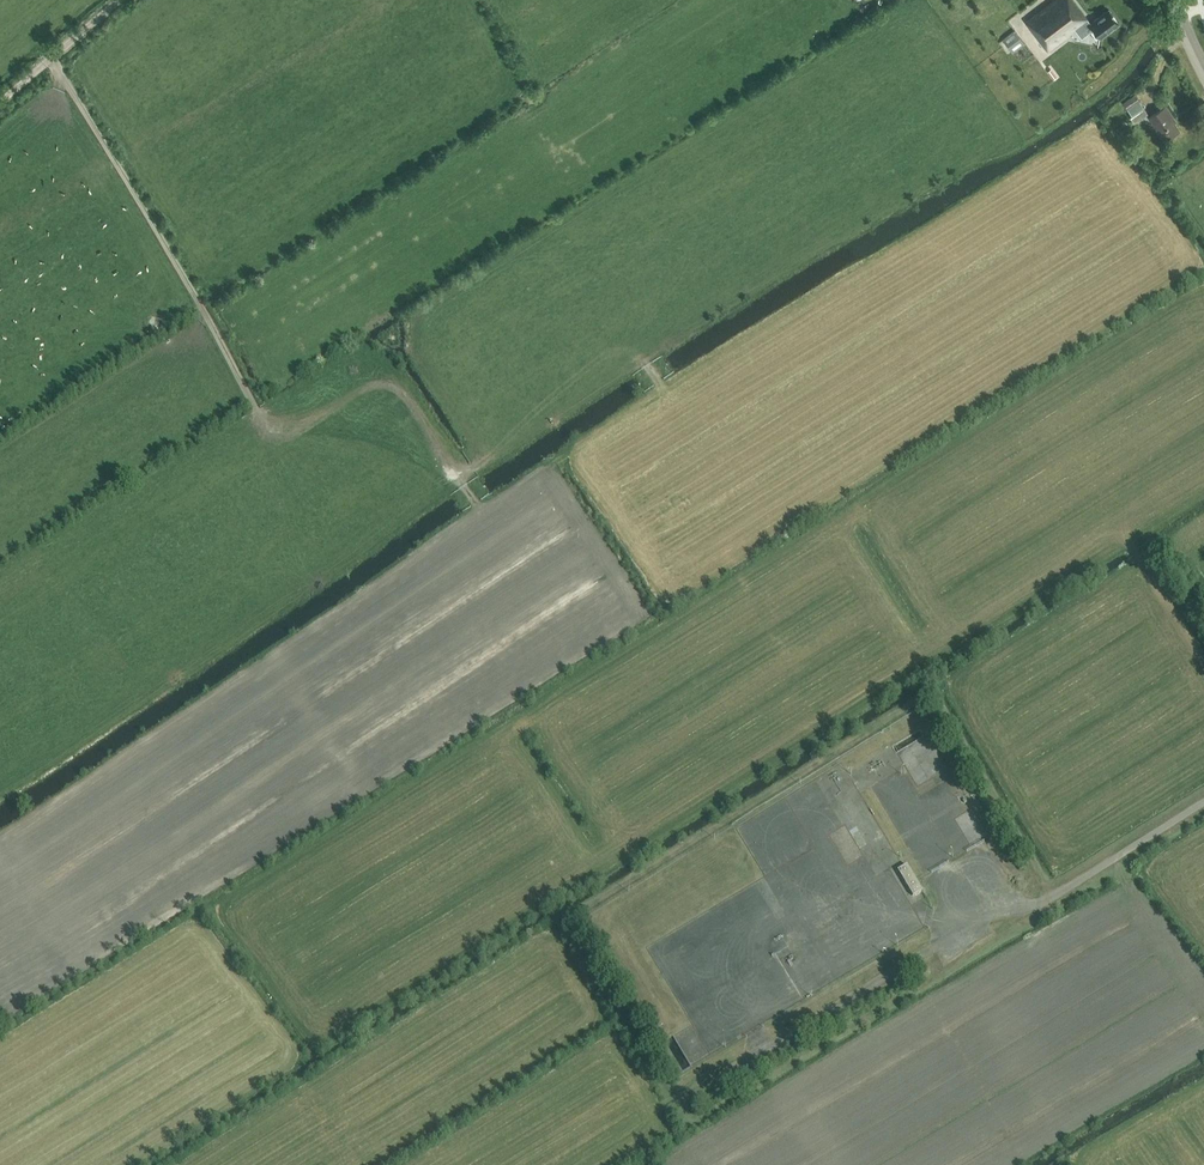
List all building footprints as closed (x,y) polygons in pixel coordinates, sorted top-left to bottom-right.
[(1119,23),(1109,10),(1099,18),(1098,17),(1091,23),(1074,0),(1054,0),(1026,21),(1048,50),(1075,29),(1081,37),(1093,29),(1099,37),(1103,33),(1104,34),(1119,23)] [(1013,52),(1025,43),(1014,30),(1003,40),(1013,52)] [(1134,122),(1148,113),(1135,94),(1123,102),(1131,115),(1130,116),(1134,122)] [(1164,139),(1179,130),(1172,118),(1173,117),(1166,106),(1150,116),(1164,139)] [(921,894),(905,869),(895,875),(912,900),(921,894)]
